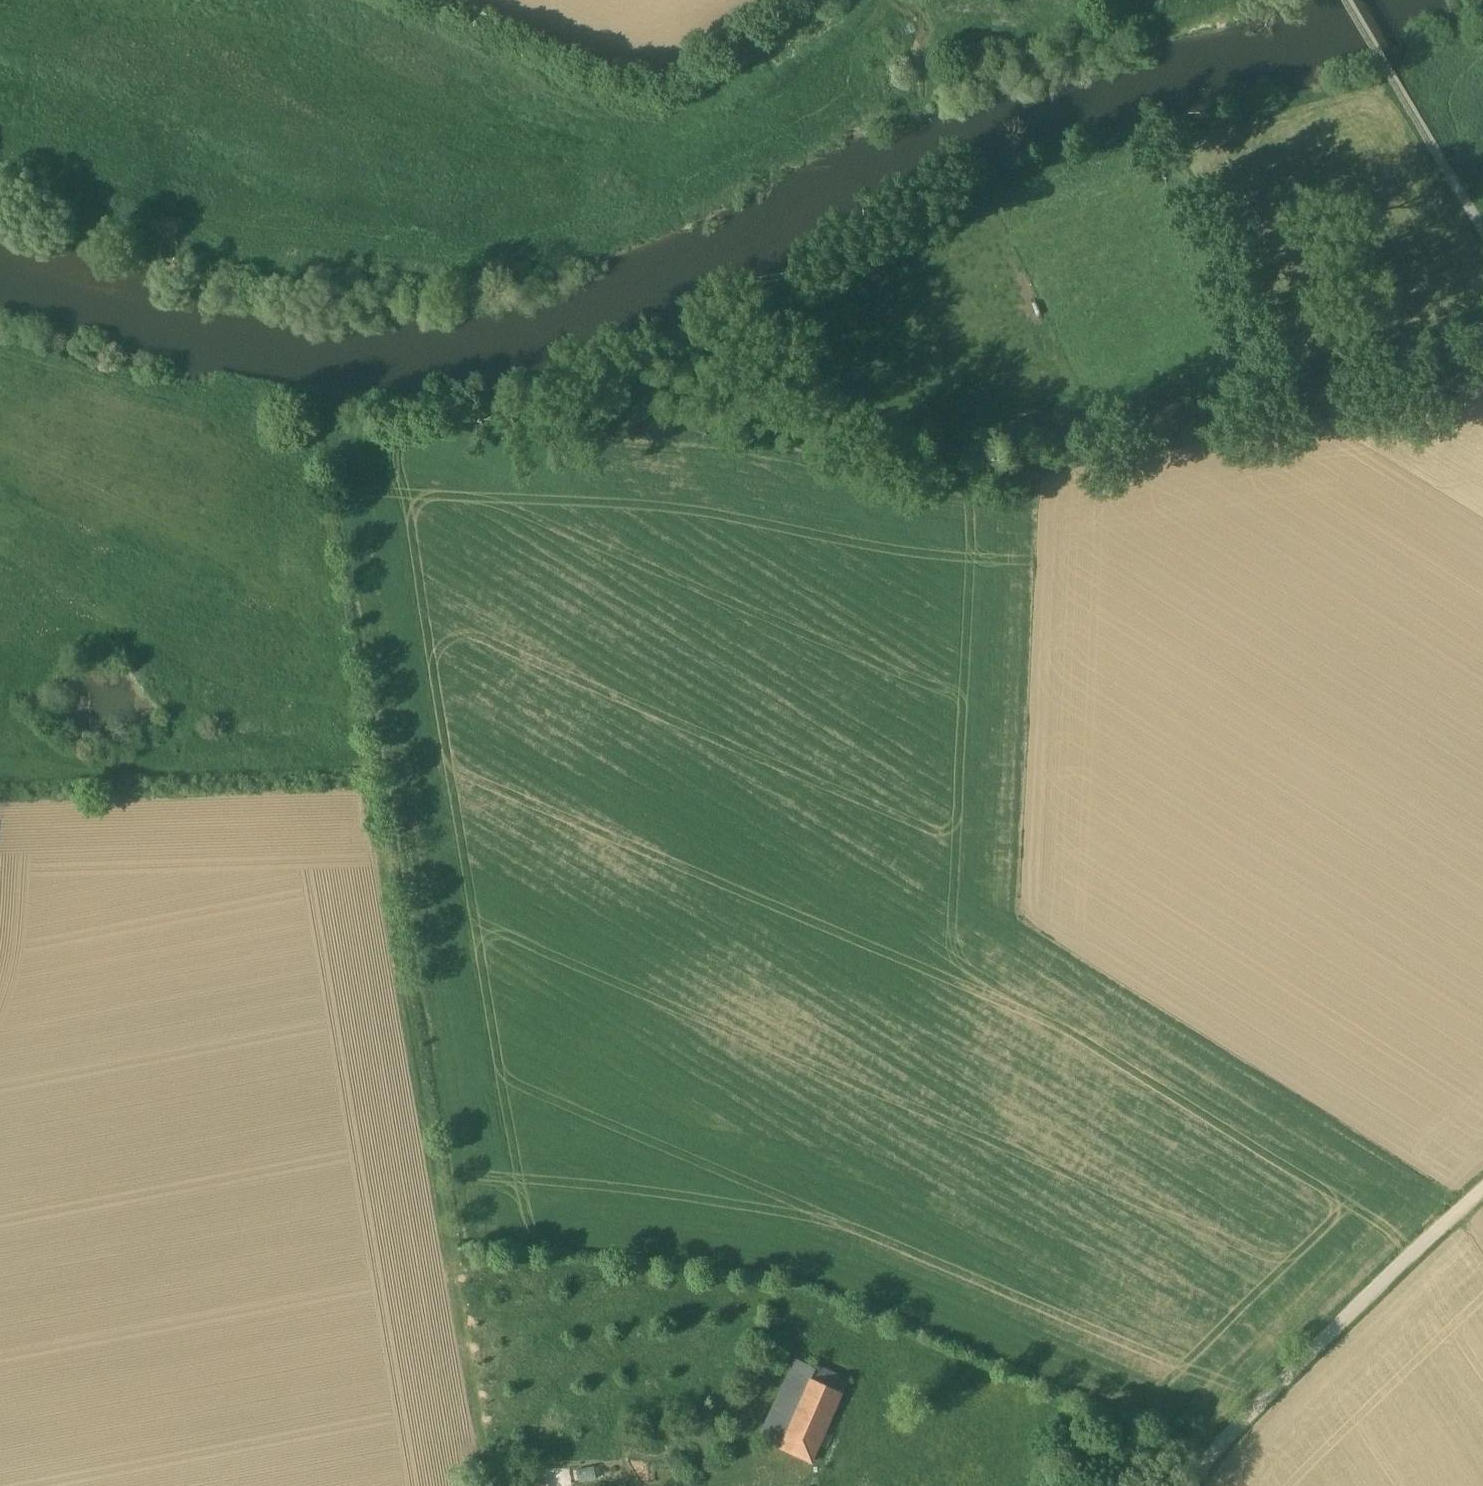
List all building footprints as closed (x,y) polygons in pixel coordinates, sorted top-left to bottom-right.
[(850,1379),(799,1356),(761,1438),(812,1462),(850,1379)]
